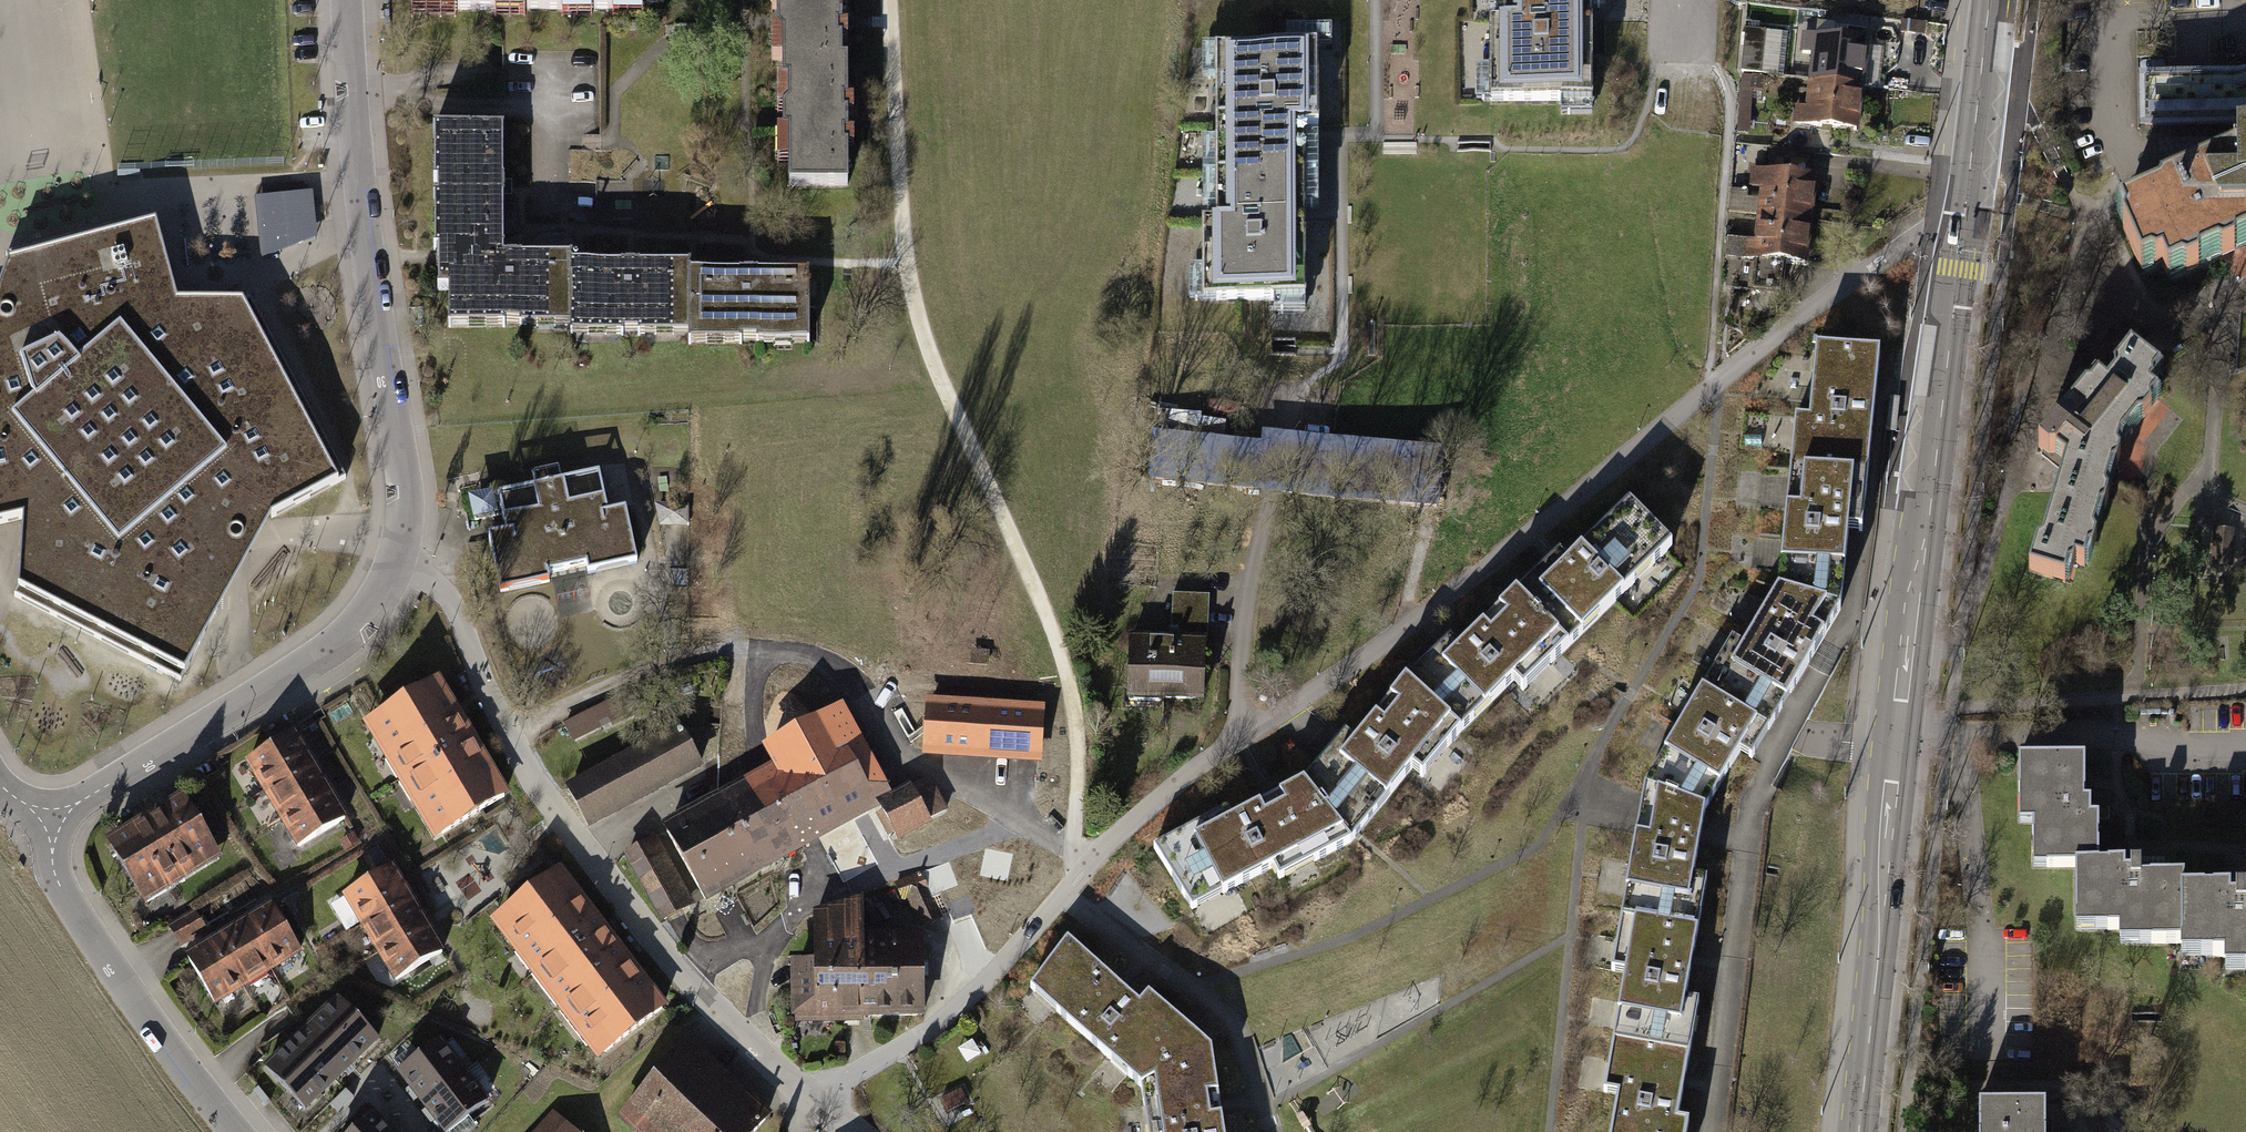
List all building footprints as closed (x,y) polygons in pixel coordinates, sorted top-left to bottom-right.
[(532,9),(532,0),(414,0),(414,7),(532,9)] [(532,9),(665,12),(666,0),(532,0),(532,9)] [(783,56),(848,54),(846,0),(781,0),(783,56)] [(1504,22),(1490,22),(1490,100),(1592,100),(1591,0),(1504,0),(1504,22)] [(1805,78),(1860,84),(1865,39),(1800,32),(1798,50),(1808,51),(1805,78)] [(1317,46),(1216,47),(1216,174),(1304,173),(1304,126),(1318,126),(1317,46)] [(848,54),(783,56),(787,184),(852,182),(848,54)] [(2114,206),(2143,277),(2157,272),(2163,286),(2245,250),(2245,75),(2131,78),(2134,132),(2230,131),(2231,153),(2114,206)] [(1788,122),(1855,130),(1860,84),(1805,78),(1801,105),(1790,104),(1788,122)] [(434,252),(507,253),(508,121),(435,121),(434,252)] [(1759,211),(1819,219),(1825,174),(1814,173),(1816,164),(1775,159),(1774,168),(1755,165),(1752,183),(1763,184),(1759,211)] [(1305,299),(1304,173),(1216,174),(1217,220),(1202,220),(1203,300),(1305,299)] [(254,198),(261,260),(318,238),(312,192),(254,198)] [(1790,261),(1814,264),(1819,219),(1759,211),(1756,239),(1730,236),(1725,277),(1771,283),(1787,285),(1790,261)] [(180,679),(232,586),(260,534),(270,517),(345,478),(250,301),(175,300),(153,216),(7,256),(0,277),(0,522),(21,516),(20,529),(16,598),(180,679)] [(450,294),(449,327),(570,329),(571,261),(571,253),(507,253),(434,252),(433,294),(450,294)] [(693,262),(571,261),(570,329),(570,338),(692,339),(693,268),(693,262)] [(813,269),(693,268),(692,339),(692,345),(812,346),(813,269)] [(1771,283),(1725,277),(1721,309),(1767,315),(1771,283)] [(1796,417),(1790,469),(1866,475),(1877,353),(1817,346),(1809,419),(1796,417)] [(2068,470),(2036,577),(2067,588),(2074,568),(2091,572),(2126,456),(2163,408),(2151,398),(2164,383),(2130,358),(2104,392),(2095,386),(2041,451),(2068,470)] [(1260,489),(1264,445),(1154,433),(1149,478),(1260,489)] [(1279,440),(1264,445),(1260,489),(1271,490),(1281,491),(1294,436),(1279,440)] [(1442,453),(1294,436),(1281,491),(1436,508),(1442,453)] [(592,571),(639,560),(627,508),(612,511),(603,469),(565,477),(562,466),(534,472),(536,483),(474,497),(480,525),(506,519),(510,534),(488,538),(500,591),(551,579),(549,571),(590,562),(592,571)] [(1861,531),(1866,475),(1790,469),(1777,587),(1838,611),(1845,526),(1861,531)] [(655,505),(659,527),(687,527),(686,505),(655,505)] [(1557,554),(1513,595),(1564,647),(1668,548),(1626,505),(1568,562),(1557,554)] [(2231,527),(2210,527),(2209,567),(2230,568),(2231,527)] [(1730,637),(1700,689),(1769,731),(1838,611),(1777,587),(1740,644),(1730,637)] [(1129,696),(1202,699),(1204,642),(1205,595),(1172,593),(1171,627),(1179,627),(1178,641),(1131,639),(1129,696)] [(1519,690),(1564,647),(1513,595),(1458,647),(1448,640),(1401,682),(1457,735),(1509,680),(1519,690)] [(363,718),(436,843),(514,797),(441,673),(363,718)] [(1418,775),(1457,735),(1401,682),(1352,741),(1343,734),(1303,785),(1348,843),(1356,833),(1409,768),(1418,775)] [(1753,758),(1769,731),(1700,689),(1641,789),(1703,808),(1740,751),(1753,758)] [(565,724),(574,742),(636,711),(627,692),(565,724)] [(932,704),(930,747),(1036,751),(1037,708),(932,704)] [(800,844),(887,795),(840,710),(769,749),(780,768),(718,802),(755,870),(800,845),(800,844)] [(566,785),(590,828),(706,763),(682,720),(566,785)] [(250,761),(267,791),(319,761),(302,732),(250,761)] [(2084,818),(2083,757),(2014,758),(2015,823),(2029,823),(2030,868),(2069,867),(2101,867),(2100,818),(2084,818)] [(267,791),(283,820),(335,790),(319,761),(267,791)] [(928,779),(880,806),(897,837),(946,810),(928,779)] [(1275,884),(1348,843),(1303,785),(1231,821),(1227,813),(1152,851),(1191,914),(1269,869),(1275,884)] [(1637,814),(1620,916),(1697,929),(1705,878),(1692,877),(1700,829),(1703,808),(1641,789),(1637,814)] [(283,820),(300,849),(352,819),(335,790),(283,820)] [(106,838),(146,908),(223,863),(183,793),(106,838)] [(718,802),(667,830),(705,898),(755,870),(718,802)] [(654,839),(628,854),(665,919),(684,909),(658,863),(666,859),(654,839)] [(345,893),(362,922),(414,892),(397,863),(345,893)] [(492,921),(600,1058),(671,1002),(563,865),(492,921)] [(2101,867),(2069,867),(2070,927),(2116,927),(2117,946),(2170,946),(2184,945),(2184,887),(2184,877),(2141,877),(2141,866),(2101,867)] [(940,920),(950,916),(941,892),(934,895),(923,871),(896,883),(904,902),(912,899),(919,917),(936,910),(940,920)] [(2170,946),(2171,964),(2230,963),(2230,971),(2245,971),(2245,902),(2245,886),(2184,887),(2184,945),(2170,946)] [(362,922),(378,951),(431,921),(414,892),(362,922)] [(811,960),(862,958),(861,933),(860,896),(812,912),(811,960)] [(274,905),(245,922),(278,979),(307,963),(274,905)] [(198,912),(171,927),(177,939),(182,947),(209,933),(204,923),(198,912)] [(1625,972),(1613,1040),(1688,1055),(1698,1002),(1685,999),(1697,929),(1620,916),(1611,970),(1625,972)] [(378,951),(395,980),(447,951),(431,921),(378,951)] [(245,922),(217,938),(249,995),(278,979),(245,922)] [(862,958),(866,1022),(924,1019),(920,931),(861,933),(862,958)] [(1135,1086),(1149,1078),(1208,1053),(1144,992),(1136,1004),(1065,937),(1026,987),(1135,1086)] [(217,938),(188,954),(221,1012),(249,995),(217,938)] [(811,960),(787,961),(790,1025),(866,1022),(862,958),(811,960)] [(332,998),(253,1071),(294,1114),(372,1041),(332,998)] [(641,1131),(760,1131),(780,1109),(686,1029),(616,1111),(641,1131)] [(458,1072),(430,1037),(385,1072),(413,1107),(458,1072)] [(1304,1039),(1268,1055),(1284,1089),(1320,1073),(1304,1039)] [(1688,1055),(1613,1040),(1604,1092),(1617,1095),(1611,1131),(1687,1131),(1689,1125),(1676,1122),(1688,1055)] [(954,1052),(964,1068),(980,1059),(969,1042),(954,1052)] [(1208,1053),(1149,1078),(1157,1131),(1219,1131),(1208,1053)] [(458,1072),(413,1107),(433,1131),(455,1131),(486,1108),(458,1072)] [(937,1100),(944,1114),(963,1104),(956,1090),(937,1100)] [(389,1130),(363,1104),(335,1131),(387,1131),(389,1130)] [(2047,1104),(1977,1104),(1977,1131),(2047,1131),(2047,1104)] [(555,1111),(536,1131),(579,1131),(555,1111)]
